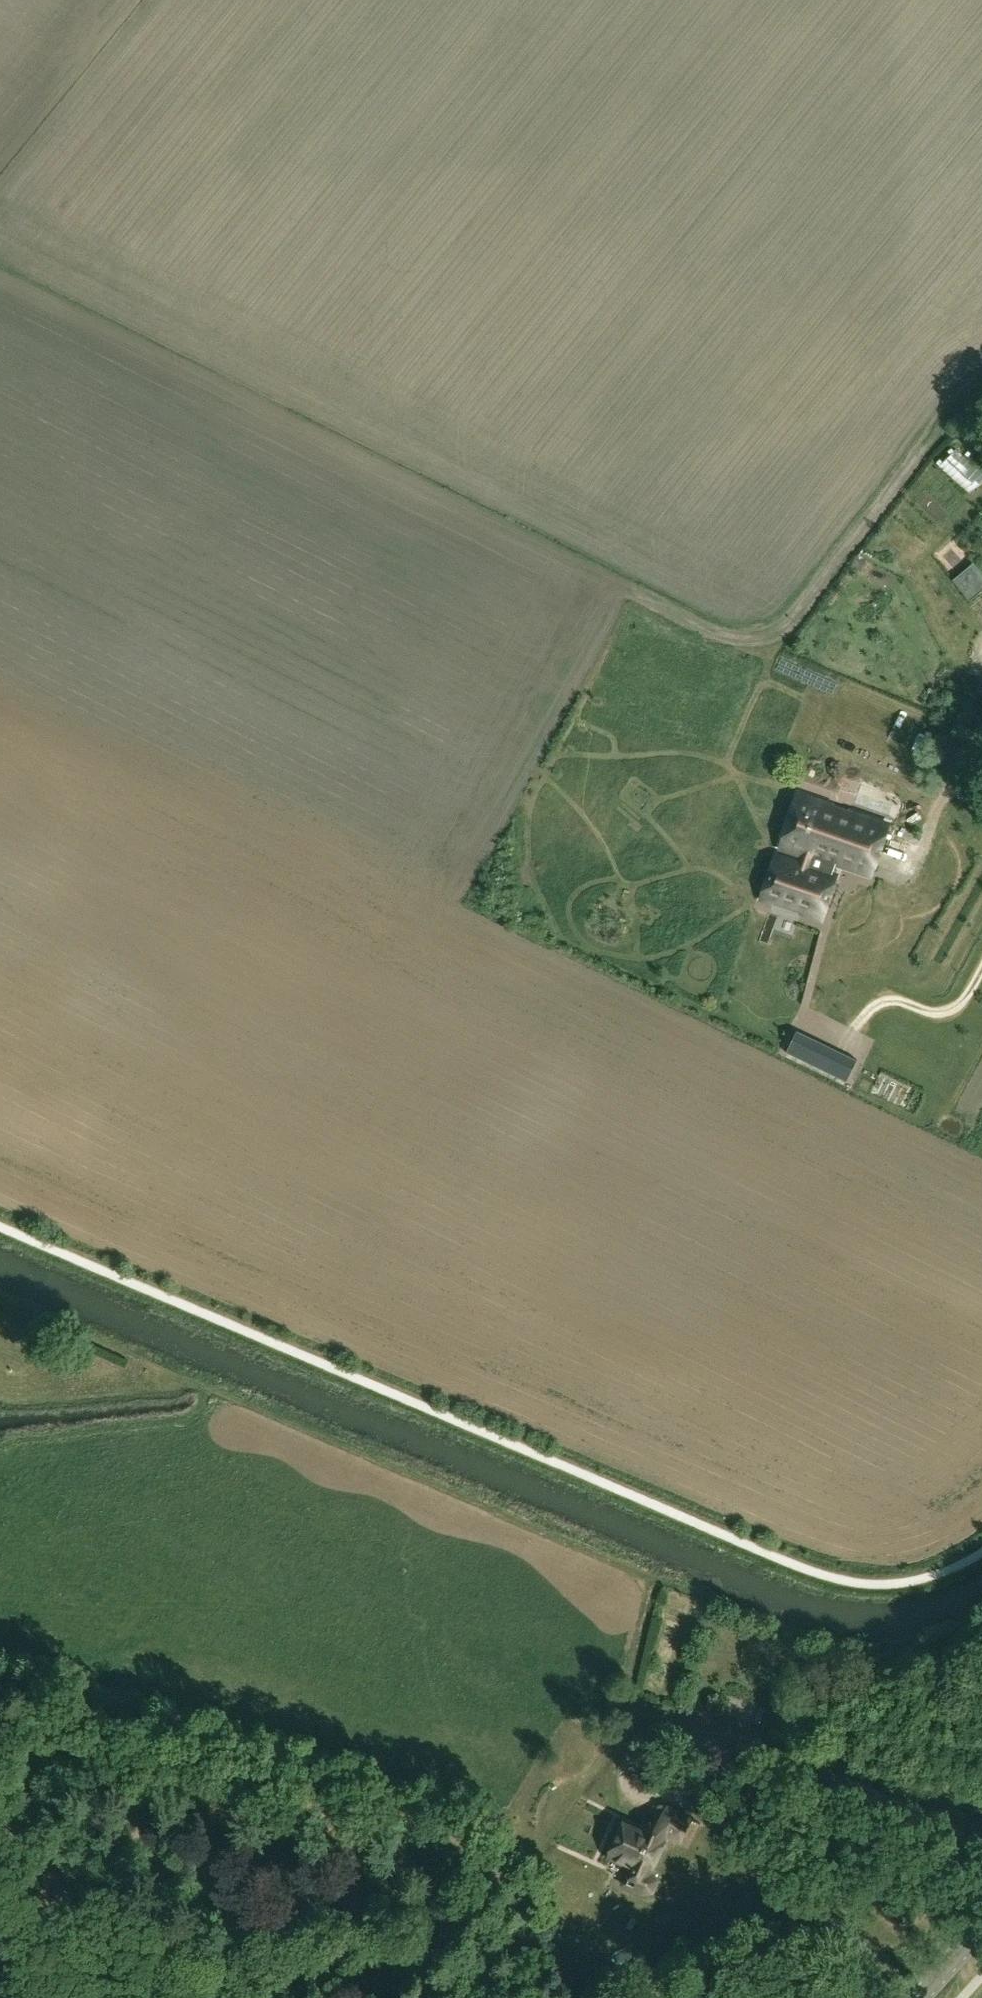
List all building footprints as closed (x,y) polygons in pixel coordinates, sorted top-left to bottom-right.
[(872,877),(891,825),(801,792),(781,847),(803,855),(800,862),(778,854),(762,898),(821,919),(837,876),(832,874),(836,863),(872,877)] [(650,894),(643,904),(655,911),(661,901),(650,894)] [(786,938),(783,947),(808,956),(811,946),(786,938)] [(847,1080),(857,1060),(832,1048),(823,1069),(847,1080)] [(667,1833),(680,1838),(687,1817),(657,1807),(653,1819),(655,1820),(652,1827),(644,1825),(640,1835),(623,1829),(615,1853),(638,1861),(629,1887),(654,1895),(660,1878),(652,1875),(667,1833)]
